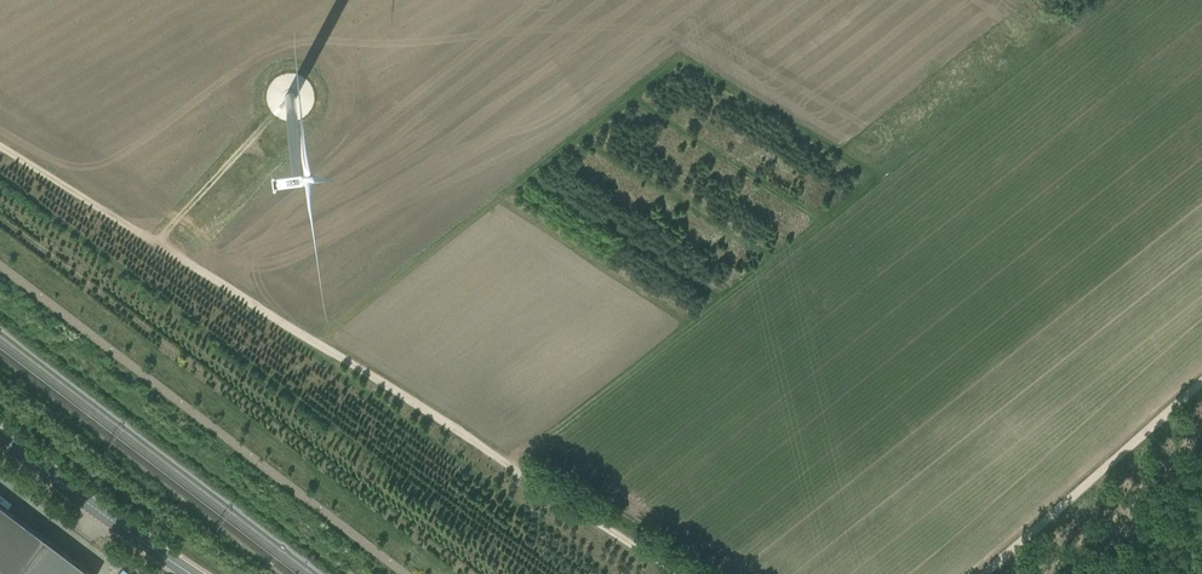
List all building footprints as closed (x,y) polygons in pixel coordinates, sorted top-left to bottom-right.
[(0,504),(0,573),(92,573),(0,504)]
